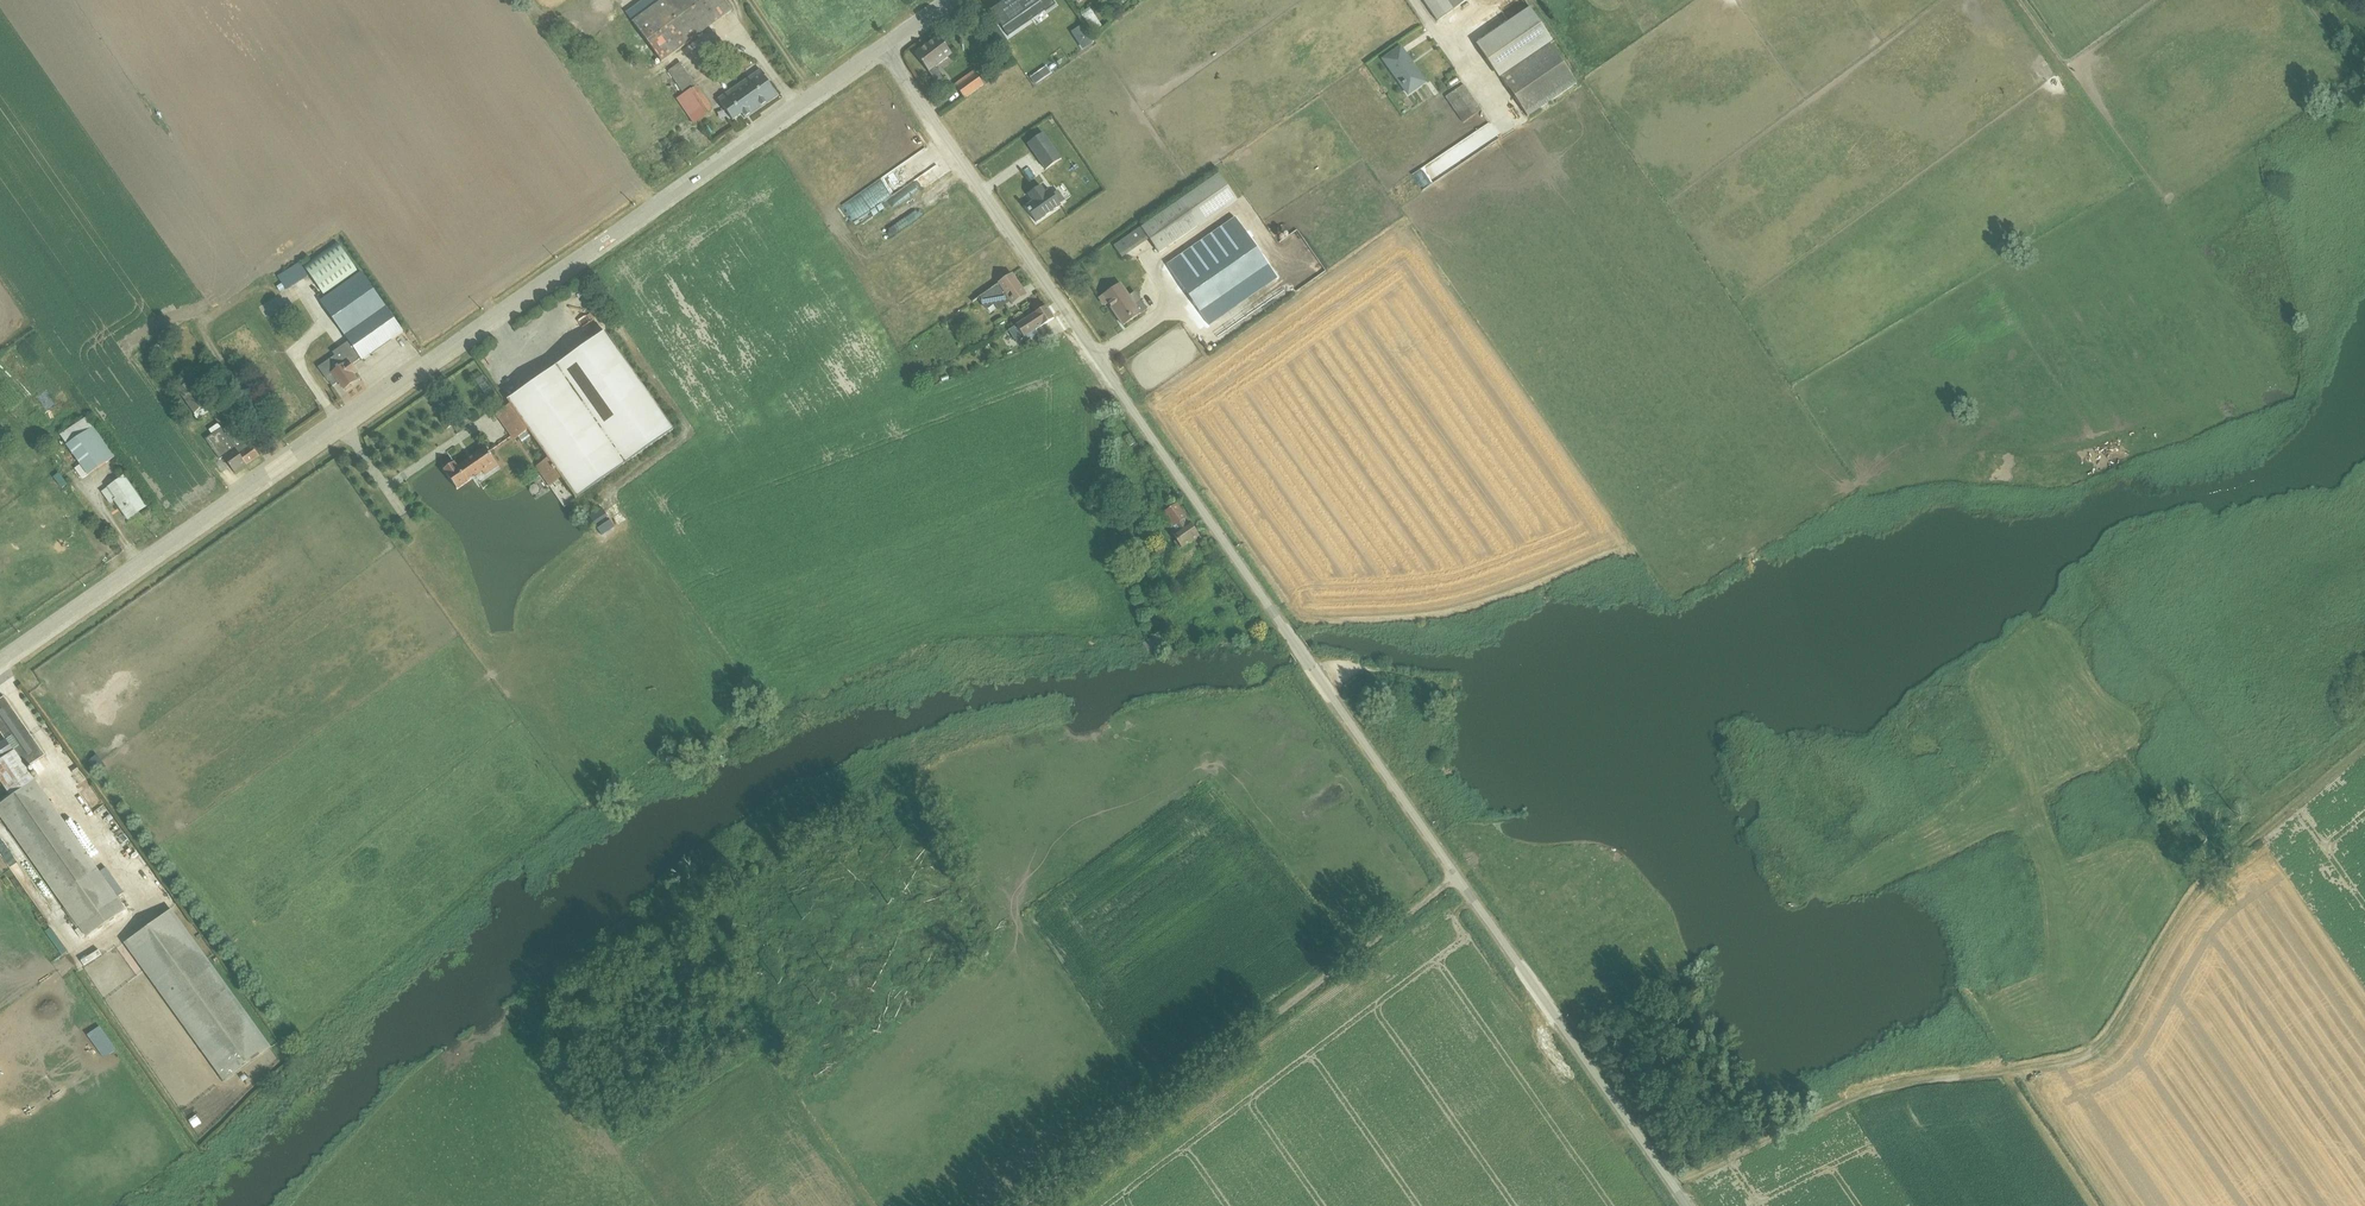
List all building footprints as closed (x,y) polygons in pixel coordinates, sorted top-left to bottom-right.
[(627,13),(663,62),(733,11),(724,0),(646,0),(627,13)] [(1018,0),(1007,0),(991,12),(1009,37),(1032,21),(1018,0)] [(1032,21),(1056,5),(1052,0),(1018,0),(1032,21)] [(1438,22),(1469,0),(1423,0),(1438,22)] [(1090,8),(1081,14),(1093,32),(1102,26),(1090,8)] [(1501,77),(1551,44),(1528,10),(1478,44),(1501,77)] [(1077,51),(1088,45),(1077,26),(1067,32),(1077,51)] [(938,37),(915,54),(938,85),(945,79),(936,68),(953,55),(938,37)] [(1551,44),(1501,77),(1528,117),(1577,84),(1551,44)] [(1401,48),(1383,60),(1408,95),(1425,83),(1401,48)] [(1046,71),(1053,68),(1050,60),(1043,63),(1046,71)] [(682,63),(669,71),(684,94),(677,99),(693,124),(714,110),(682,63)] [(1041,65),(1024,77),(1030,85),(1046,73),(1041,65)] [(760,71),(718,100),(733,120),(742,114),(745,119),(751,114),(778,96),(760,71)] [(974,71),(955,85),(965,99),(992,79),(987,73),(979,79),(974,71)] [(1464,85),(1446,97),(1463,123),(1482,110),(1464,85)] [(1044,133),(1028,144),(1046,170),(1062,159),(1044,133)] [(1024,164),(1018,168),(1025,178),(1030,174),(1024,164)] [(1141,227),(1114,246),(1123,258),(1148,237),(1160,253),(1198,226),(1200,229),(1239,202),(1219,174),(1142,228),(1141,227)] [(849,206),(856,216),(862,212),(880,199),(868,183),(850,195),(855,202),(849,206)] [(902,183),(881,201),(888,209),(909,191),(902,183)] [(1033,202),(1025,207),(1028,211),(1036,223),(1062,207),(1060,205),(1066,202),(1059,191),(1054,194),(1050,189),(1046,192),(1041,186),(1028,195),(1033,202)] [(898,225),(921,213),(918,207),(895,219),(898,225)] [(1235,217),(1167,264),(1210,325),(1278,278),(1235,217)] [(339,242),(304,266),(324,294),(358,270),(339,242)] [(300,263),(278,277),(287,290),(309,276),(300,263)] [(335,356),(319,368),(329,382),(329,381),(333,387),(339,382),(345,389),(346,390),(351,387),(350,385),(357,381),(352,373),(355,371),(351,365),(361,358),(363,360),(404,332),(362,273),(321,301),(349,341),(333,353),(335,356)] [(1008,277),(978,299),(985,310),(994,304),(998,310),(1011,302),(1013,305),(1027,295),(1012,274),(1009,276),(1009,275),(1008,277)] [(1121,283),(1099,298),(1105,306),(1108,303),(1124,326),(1146,310),(1138,299),(1134,302),(1121,283)] [(1025,337),(1044,325),(1054,319),(1046,306),(1015,326),(1009,331),(1016,343),(1025,337)] [(1044,325),(1025,337),(1028,341),(1040,333),(1042,337),(1049,332),(1044,325)] [(511,405),(497,414),(515,440),(519,437),(523,444),(533,437),(549,459),(537,467),(550,487),(562,478),(577,498),(674,431),(605,332),(508,401),(511,405)] [(163,341),(151,349),(154,354),(167,346),(163,341)] [(190,382),(178,390),(194,414),(198,420),(210,411),(190,382)] [(224,431),(248,465),(260,456),(252,445),(253,444),(245,432),(239,436),(236,432),(243,428),(238,421),(235,423),(226,410),(216,418),(224,430),(224,431)] [(444,416),(441,418),(443,421),(441,422),(447,430),(453,426),(448,418),(446,419),(444,416)] [(67,445),(94,427),(87,418),(61,436),(67,445)] [(248,465),(224,431),(222,428),(221,429),(218,425),(211,430),(214,434),(206,439),(220,460),(224,457),(235,473),(248,465)] [(94,427),(67,445),(82,465),(76,469),(83,479),(115,457),(94,427)] [(1130,433),(1124,437),(1130,446),(1136,442),(1130,433)] [(455,463),(444,470),(459,491),(469,484),(468,482),(483,472),(485,475),(498,464),(486,448),(458,467),(455,463)] [(60,474),(55,478),(63,489),(68,485),(60,474)] [(125,476),(102,492),(110,504),(115,500),(128,519),(146,507),(125,476)] [(1168,503),(1147,517),(1151,523),(1161,516),(1172,533),(1182,548),(1193,540),(1197,539),(1198,537),(1200,536),(1190,521),(1187,523),(1185,520),(1187,518),(1177,503),(1171,508),(1168,503)] [(584,511),(591,524),(605,517),(603,513),(600,515),(595,506),(584,511)] [(1162,632),(1143,642),(1148,651),(1158,646),(1160,650),(1169,645),(1162,632)] [(12,797),(0,806),(0,816),(87,938),(127,910),(27,768),(46,755),(4,697),(0,700),(0,731),(6,739),(0,744),(0,781),(12,797)] [(89,768),(97,765),(91,754),(84,758),(89,768)] [(102,824),(108,819),(100,808),(93,813),(102,824)] [(172,909),(124,944),(224,1082),(272,1047),(172,909)] [(51,928),(46,931),(62,954),(67,951),(51,928)] [(81,964),(97,953),(92,947),(76,958),(81,964)] [(83,1033),(97,1059),(111,1051),(96,1025),(83,1033)] [(1122,1099),(1131,1112),(1146,1101),(1136,1088),(1122,1099)] [(191,1115),(183,1120),(189,1128),(197,1122),(191,1115)]
